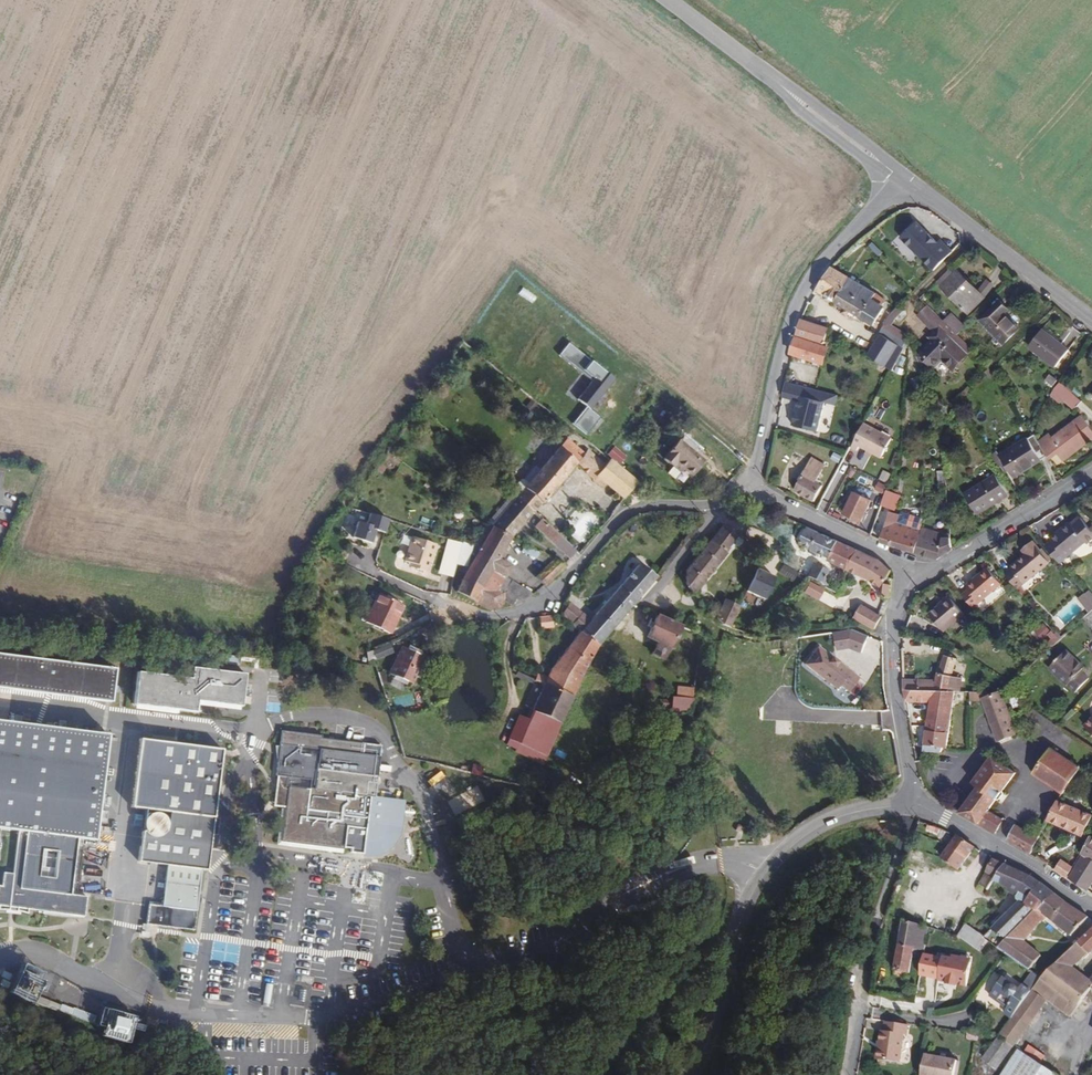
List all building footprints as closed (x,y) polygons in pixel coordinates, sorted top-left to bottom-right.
[(916,217),(898,235),(934,270),(952,252),(916,217)] [(887,300),(878,293),(834,267),(833,266),(816,290),(841,305),(840,307),(856,317),(858,315),(875,325),(886,308),(883,305),(887,300)] [(943,287),(959,272),(953,267),(938,282),(943,287)] [(980,292),(959,271),(959,272),(943,287),(970,314),(985,298),(980,292)] [(985,298),(994,286),(987,281),(980,292),(985,298)] [(523,289),(519,294),(532,303),(536,297),(523,289)] [(1019,331),(1004,315),(1009,309),(1002,302),(983,320),(1006,344),(1019,331)] [(953,369),(967,354),(972,349),(928,304),(916,316),(935,334),(937,337),(922,351),(928,357),(926,359),(933,366),(942,359),(953,369)] [(965,328),(952,315),(946,322),(958,334),(965,328)] [(824,346),(830,329),(802,320),(802,321),(798,332),(793,354),(825,364),(830,348),(824,346)] [(887,320),(879,333),(901,348),(910,335),(887,320)] [(1069,351),(1041,331),(1031,347),(1059,366),(1069,351)] [(613,380),(596,365),(569,343),(559,355),(585,378),(588,375),(598,383),(581,404),(584,407),(570,423),(585,435),(599,418),(589,410),(613,380)] [(1059,381),(1061,379),(1052,373),(1048,379),(1057,385),(1059,381)] [(933,388),(928,374),(915,379),(920,393),(933,388)] [(787,381),(783,395),(834,409),(838,394),(787,381)] [(1083,401),(1062,383),(1056,389),(1051,398),(1062,404),(1066,401),(1067,398),(1078,407),(1083,401)] [(799,400),(793,424),(816,430),(823,407),(799,400)] [(1086,415),(1054,434),(1051,430),(1039,437),(1050,454),(1060,448),(1065,456),(1091,439),(1091,424),(1086,415)] [(883,458),(894,437),(866,422),(853,446),(860,450),(862,446),(883,458)] [(1010,476),(1048,454),(1035,433),(998,456),(996,451),(989,455),(1001,475),(1007,471),(1010,476)] [(674,476),(683,465),(693,474),(704,459),(702,457),(678,438),(663,457),(671,464),(666,470),(674,476)] [(536,513),(578,465),(604,489),(608,485),(625,500),(625,499),(627,498),(638,482),(611,460),(608,465),(590,451),(586,455),(568,440),(523,491),(518,497),(534,512),(536,513)] [(615,446),(608,454),(620,464),(627,456),(615,446)] [(819,482),(827,466),(813,459),(797,490),(817,501),(825,486),(819,482)] [(1004,495),(992,475),(961,493),(974,514),(1004,495)] [(494,527),(518,497),(523,491),(519,488),(488,523),(494,527)] [(901,495),(890,490),(884,505),(896,509),(901,495)] [(870,514),(868,513),(873,500),(867,497),(856,492),(846,513),(866,522),(870,514)] [(513,538),(534,512),(518,497),(494,527),(513,538)] [(884,505),(873,500),(868,513),(870,514),(879,518),(884,505)] [(367,510),(362,521),(374,527),(383,530),(388,519),(367,510)] [(891,511),(887,522),(882,540),(891,545),(917,553),(922,532),(923,530),(923,529),(924,515),(919,514),(918,515),(905,512),(906,511),(903,510),(901,511),(901,514),(891,511)] [(1075,523),(1084,516),(1082,513),(1073,520),(1075,523)] [(1088,539),(1090,542),(1091,540),(1091,526),(1084,516),(1075,523),(1073,520),(1072,519),(1056,532),(1057,535),(1053,537),(1047,542),(1061,561),(1088,539)] [(349,534),(367,542),(374,527),(362,521),(356,519),(349,534)] [(578,550),(549,525),(542,532),(551,541),(572,557),(578,550)] [(695,594),(728,554),(727,552),(740,533),(724,525),(687,571),(688,584),(695,594)] [(512,566),(509,564),(512,558),(504,554),(513,538),(494,527),(481,549),(458,593),(491,611),(500,610),(502,608),(504,606),(505,603),(506,600),(506,598),(505,595),(504,593),(503,591),(501,589),(501,588),(519,598),(524,589),(507,579),(507,577),(506,576),(512,566)] [(858,549),(809,527),(802,543),(830,557),(829,560),(849,570),(858,549)] [(944,535),(932,531),(923,529),(923,530),(922,532),(917,553),(939,560),(954,551),(953,543),(952,537),(952,534),(944,535)] [(433,560),(438,544),(415,537),(407,560),(414,563),(413,565),(427,570),(431,559),(433,560)] [(459,565),(463,544),(452,540),(445,573),(457,576),(459,565)] [(1018,585),(1050,559),(1035,540),(1026,549),(1027,550),(1010,564),(1012,567),(1007,571),(1018,585)] [(466,567),(471,546),(463,544),(459,565),(466,567)] [(893,570),(880,560),(859,550),(858,549),(849,570),(867,578),(882,588),(880,593),(887,596),(892,597),(893,579),(889,577),(893,570)] [(545,586),(567,565),(556,560),(537,577),(545,586)] [(822,583),(829,570),(816,563),(810,577),(822,583)] [(600,645),(634,605),(658,578),(642,564),(640,566),(593,620),(584,613),(574,625),(583,632),(600,645)] [(975,604),(1003,582),(989,564),(968,581),(970,584),(963,590),(975,604)] [(776,576),(757,567),(746,588),(765,598),(776,576)] [(804,592),(819,599),(825,588),(810,581),(804,592)] [(1087,593),(1081,598),(1091,612),(1091,599),(1087,593)] [(391,633),(403,605),(380,594),(367,622),(391,633)] [(966,614),(950,594),(930,610),(946,630),(966,614)] [(731,628),(741,606),(726,600),(717,619),(723,625),(731,628)] [(877,629),(884,616),(863,605),(857,617),(863,621),(877,629)] [(670,646),(679,624),(657,613),(647,634),(670,646)] [(554,628),(553,616),(540,617),(541,629),(554,628)] [(1036,629),(1042,639),(1048,634),(1055,643),(1061,639),(1048,621),(1036,629)] [(861,652),(868,636),(851,629),(832,633),(838,650),(850,648),(861,652)] [(585,671),(600,645),(583,632),(554,668),(549,678),(539,673),(536,680),(546,685),(574,697),(585,671)] [(393,653),(390,645),(375,650),(377,658),(393,653)] [(425,656),(426,656),(404,646),(392,674),(414,683),(420,668),(425,656)] [(1084,668),(1086,665),(1068,647),(1052,665),(1078,689),(1091,675),(1084,668)] [(863,682),(824,648),(810,665),(841,692),(845,688),(853,695),(863,682)] [(964,691),(965,679),(954,678),(957,658),(950,656),(945,654),(939,683),(937,680),(905,679),(906,688),(906,689),(957,691),(964,691)] [(117,669),(55,663),(0,656),(0,689),(51,695),(113,702),(117,669)] [(427,669),(431,661),(430,658),(425,656),(420,668),(424,670),(427,669)] [(140,671),(136,704),(198,711),(199,700),(244,706),(248,673),(194,666),(193,677),(140,671)] [(536,680),(518,673),(517,676),(534,684),(536,680)] [(548,757),(574,697),(546,685),(531,721),(520,717),(510,740),(548,757)] [(950,747),(957,691),(906,689),(906,691),(907,701),(933,702),(926,751),(944,752),(945,747),(950,747)] [(987,692),(987,691),(974,692),(974,700),(987,699),(1001,741),(1019,734),(1003,690),(992,694),(987,696),(987,692)] [(690,728),(693,698),(673,697),(670,727),(690,728)] [(0,884),(0,905),(1,905),(1,908),(12,909),(20,910),(31,915),(31,908),(79,916),(84,916),(87,895),(75,892),(81,838),(97,840),(110,734),(38,725),(0,720),(0,827),(20,830),(17,871),(5,871),(3,884),(0,884)] [(375,793),(380,752),(381,744),(362,742),(281,729),(278,745),(275,744),(275,751),(277,762),(276,772),(278,774),(276,788),(273,805),(280,808),(277,844),(342,852),(351,853),(363,856),(381,855),(393,847),(400,833),(404,799),(370,795),(371,792),(375,793)] [(224,747),(142,738),(134,806),(148,808),(146,822),(147,829),(151,834),(155,836),(145,835),(140,861),(170,865),(165,905),(152,904),(149,924),(194,929),(203,869),(208,869),(217,806),(224,747)] [(548,757),(510,740),(508,745),(517,750),(516,754),(544,765),(548,757)] [(1082,768),(1052,747),(1033,773),(1066,795),(1082,768)] [(989,810),(1017,772),(995,755),(975,781),(980,786),(961,812),(992,830),(998,833),(1006,820),(989,810)] [(481,777),(484,767),(475,764),(473,769),(472,775),(481,777)] [(1062,802),(1052,820),(1085,836),(1091,819),(1091,814),(1062,802)] [(1032,853),(1041,838),(1017,824),(1009,840),(1032,853)] [(961,870),(976,847),(960,836),(944,857),(951,863),(961,870)] [(1091,884),(1091,836),(1083,854),(1085,856),(1071,878),(1073,879),(1089,890),(1091,884)] [(998,878),(1007,864),(995,858),(988,872),(998,878)] [(1075,867),(1063,859),(1056,868),(1069,876),(1075,867)] [(1043,882),(1025,873),(1007,864),(998,878),(996,880),(1020,892),(1021,893),(1019,896),(1019,897),(1020,899),(1021,902),(988,936),(986,937),(989,939),(1001,947),(1027,923),(1039,911),(1057,894),(1043,882)] [(990,890),(996,880),(998,878),(988,872),(981,885),(990,890)] [(374,884),(369,905),(379,907),(383,886),(374,884)] [(1090,917),(1057,894),(1039,911),(1027,923),(1035,929),(1042,920),(1044,922),(1048,917),(1073,936),(1090,917)] [(927,950),(931,927),(927,926),(909,921),(906,920),(896,970),(911,973),(916,948),(927,950)] [(981,950),(989,939),(986,937),(988,936),(969,922),(960,935),(981,950)] [(1023,962),(1034,948),(1025,942),(1035,929),(1027,923),(1001,947),(1009,953),(1011,954),(1023,962)] [(1091,954),(1091,932),(1075,949),(1084,958),(1084,959),(1085,959),(1090,954),(1091,954)] [(1033,970),(1044,956),(1034,948),(1023,962),(1033,970)] [(1084,958),(1075,949),(1071,952),(1063,961),(1059,964),(1091,988),(1091,980),(1079,970),(1084,959),(1084,958)] [(1063,961),(1071,952),(1069,950),(1061,957),(1060,955),(1055,961),(1056,962),(1053,964),(1056,967),(1059,964),(1063,961)] [(943,956),(927,953),(924,976),(940,978),(943,956)] [(969,986),(973,963),(964,961),(962,957),(957,957),(954,959),(945,957),(941,980),(950,982),(959,984),(969,986)] [(46,970),(22,960),(8,994),(33,1003),(46,970)] [(1059,964),(1056,967),(1045,977),(1044,978),(1035,990),(1047,1000),(1061,1010),(1062,1008),(1049,998),(1057,988),(1081,1006),(1091,990),(1091,988),(1059,964)] [(1035,990),(1044,978),(1045,977),(1035,970),(1025,985),(1034,991),(1035,990)] [(1027,1001),(1034,991),(1025,985),(1022,989),(1005,978),(993,994),(1011,1007),(1007,1013),(1014,1018),(1027,1001)] [(274,985),(267,984),(264,1007),(271,1008),(274,985)] [(307,989),(300,988),(298,1000),(305,1001),(307,989)] [(1081,1006),(1057,988),(1049,998),(1062,1008),(1072,1015),(1080,1006),(1081,1006)] [(1039,1011),(1047,1000),(1035,990),(1034,991),(1027,1001),(1039,1011)] [(97,1016),(37,996),(35,1004),(94,1024),(97,1016)] [(1026,1037),(1033,1027),(1034,1027),(1034,1026),(1032,1024),(1041,1012),(1039,1011),(1027,1001),(1014,1018),(1001,1036),(984,1058),(998,1069),(1024,1035),(1026,1037)] [(125,1039),(131,1018),(109,1012),(103,1032),(125,1039)] [(904,1063),(908,1034),(911,1034),(913,1024),(887,1020),(886,1031),(882,1030),(879,1059),(904,1063)] [(1032,1051),(1033,1049),(1034,1047),(1031,1045),(1025,1052),(1031,1056),(1031,1054),(1032,1051)] [(1046,1055),(1034,1047),(1033,1049),(1032,1051),(1031,1054),(1031,1056),(1040,1063),(1046,1055)] [(1035,1062),(1032,1059),(1031,1057),(1031,1056),(1025,1052),(1020,1049),(1002,1074),(1026,1074),(1035,1062)] [(958,1061),(926,1055),(923,1074),(956,1074),(958,1061)] [(1031,1056),(1031,1057),(1032,1059),(1035,1062),(1053,1074),(1057,1074),(1040,1063),(1031,1056)] [(1035,1062),(1026,1074),(1053,1074),(1035,1062)]
